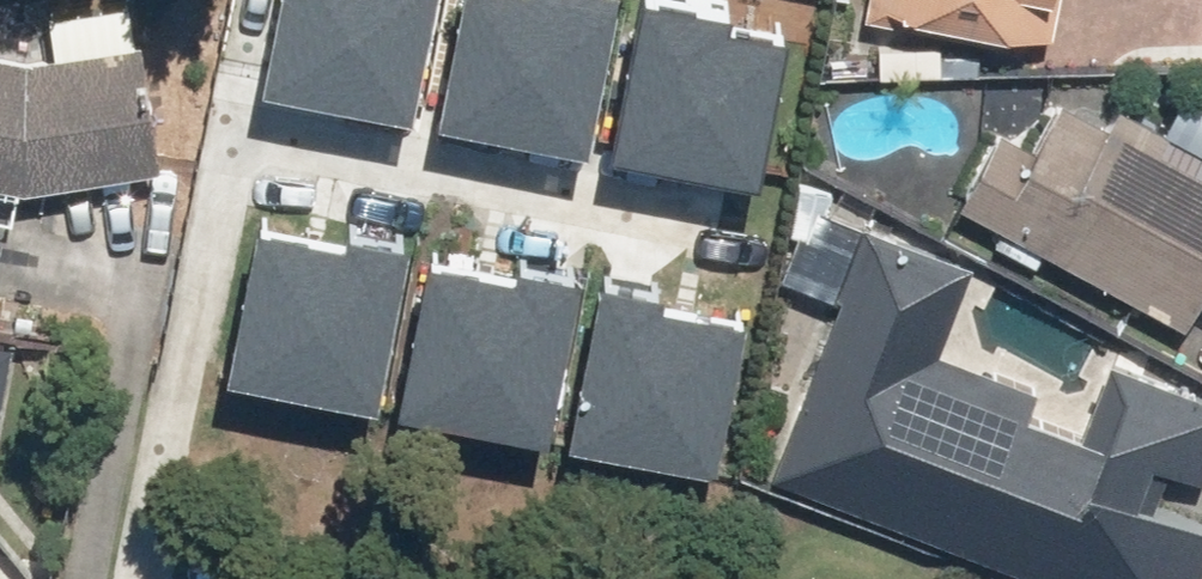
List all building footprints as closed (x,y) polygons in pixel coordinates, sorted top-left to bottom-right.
[(267,48),(417,84),(437,0),(279,0),(267,48)] [(448,81),(598,116),(625,0),(467,0),(448,81)] [(773,153),(803,26),(718,6),(719,0),(651,0),(623,118),(773,153)] [(856,9),(1041,48),(1051,0),(858,0),(856,9)] [(15,189),(147,166),(124,39),(16,58),(0,55),(0,186),(15,189)] [(1060,107),(1007,216),(1201,309),(1201,175),(1060,107)] [(261,205),(231,332),(381,367),(415,225),(350,210),(346,225),(261,205)] [(780,463),(1062,578),(1201,578),(1201,511),(1170,498),(1181,472),(1166,467),(1173,450),(1201,461),(1201,381),(1131,352),(1101,425),(1046,402),(1055,380),(958,340),(990,260),(877,214),(850,279),(856,282),(780,463)] [(436,239),(406,366),(556,401),(589,258),(524,243),(521,259),(436,239)] [(579,394),(729,429),(759,303),(674,283),(678,267),(613,252),(579,394)] [(11,389),(24,337),(0,331),(0,386),(11,389)]
